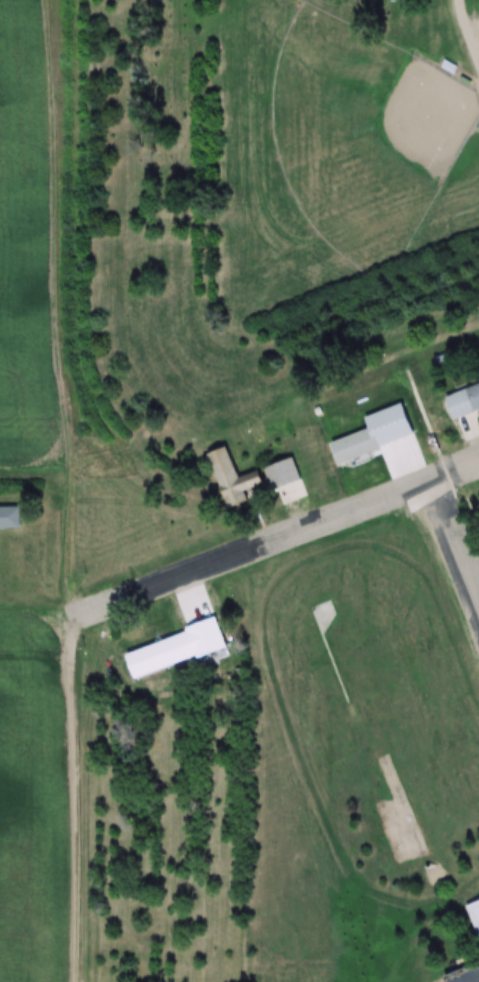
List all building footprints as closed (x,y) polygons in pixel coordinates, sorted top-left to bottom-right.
[(458,67),(445,59),(441,68),(453,75),(458,67)] [(446,397),(454,419),(478,410),(478,385),(446,397)] [(333,442),(341,465),(383,450),(375,428),(333,442)] [(266,484),(262,471),(240,478),(230,447),(211,453),(229,509),(252,501),(248,490),(266,484)] [(266,468),(278,505),(305,496),(294,459),(266,468)] [(22,526),(0,527),(0,505),(21,504),(22,526)] [(468,906),(478,936),(478,902),(468,906)] [(448,976),(450,981),(478,981),(478,965),(448,976)]
